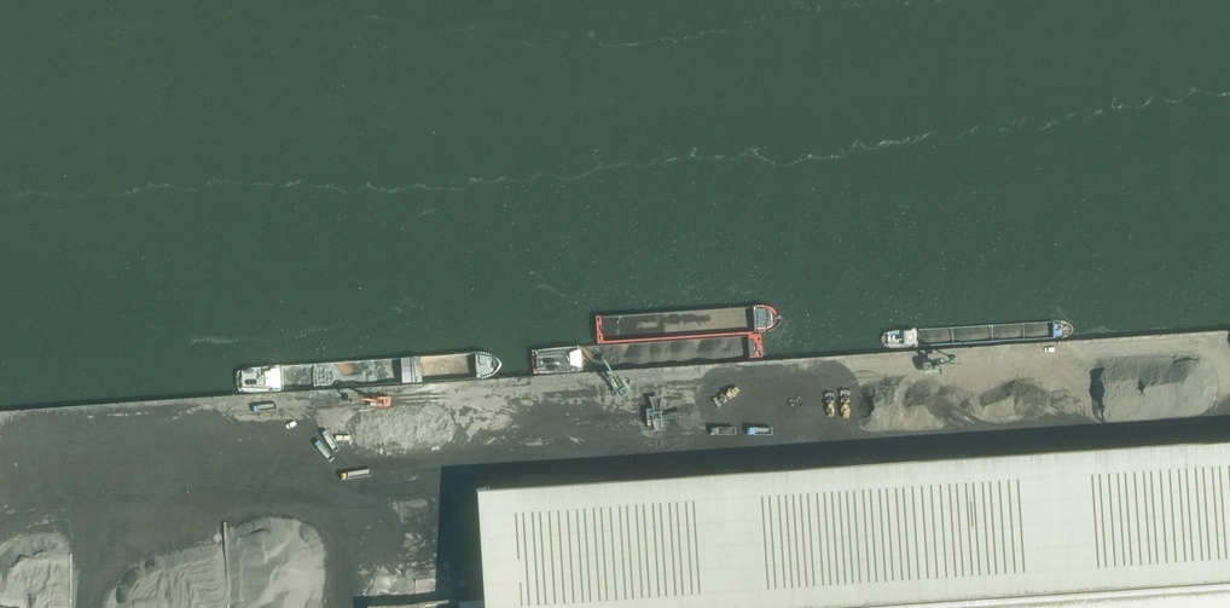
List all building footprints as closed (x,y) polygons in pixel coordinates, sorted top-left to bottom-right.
[(483,483),(491,607),(1229,607),(1229,435),(483,483)] [(452,575),(416,575),(416,595),(453,595),(452,575)]
